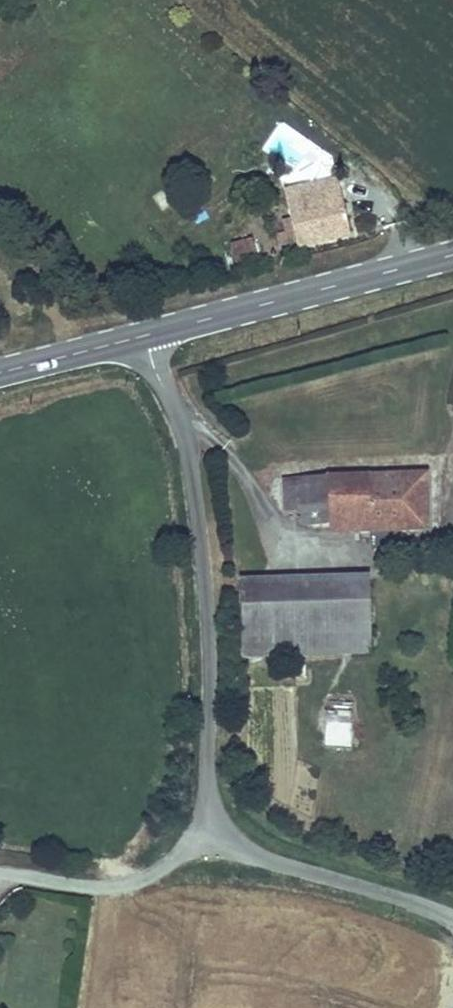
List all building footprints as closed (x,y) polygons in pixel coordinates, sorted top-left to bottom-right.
[(296,251),(347,240),(335,181),(283,192),(296,251)] [(329,538),(429,534),(426,475),(280,480),(281,515),(296,514),(296,529),(328,528),(329,538)] [(340,657),(369,656),(367,579),(337,580),(340,657)] [(257,659),(340,657),(337,580),(255,583),(257,659)] [(241,660),(257,659),(255,583),(239,583),(241,660)] [(351,746),(353,704),(324,703),(323,745),(351,746)]
